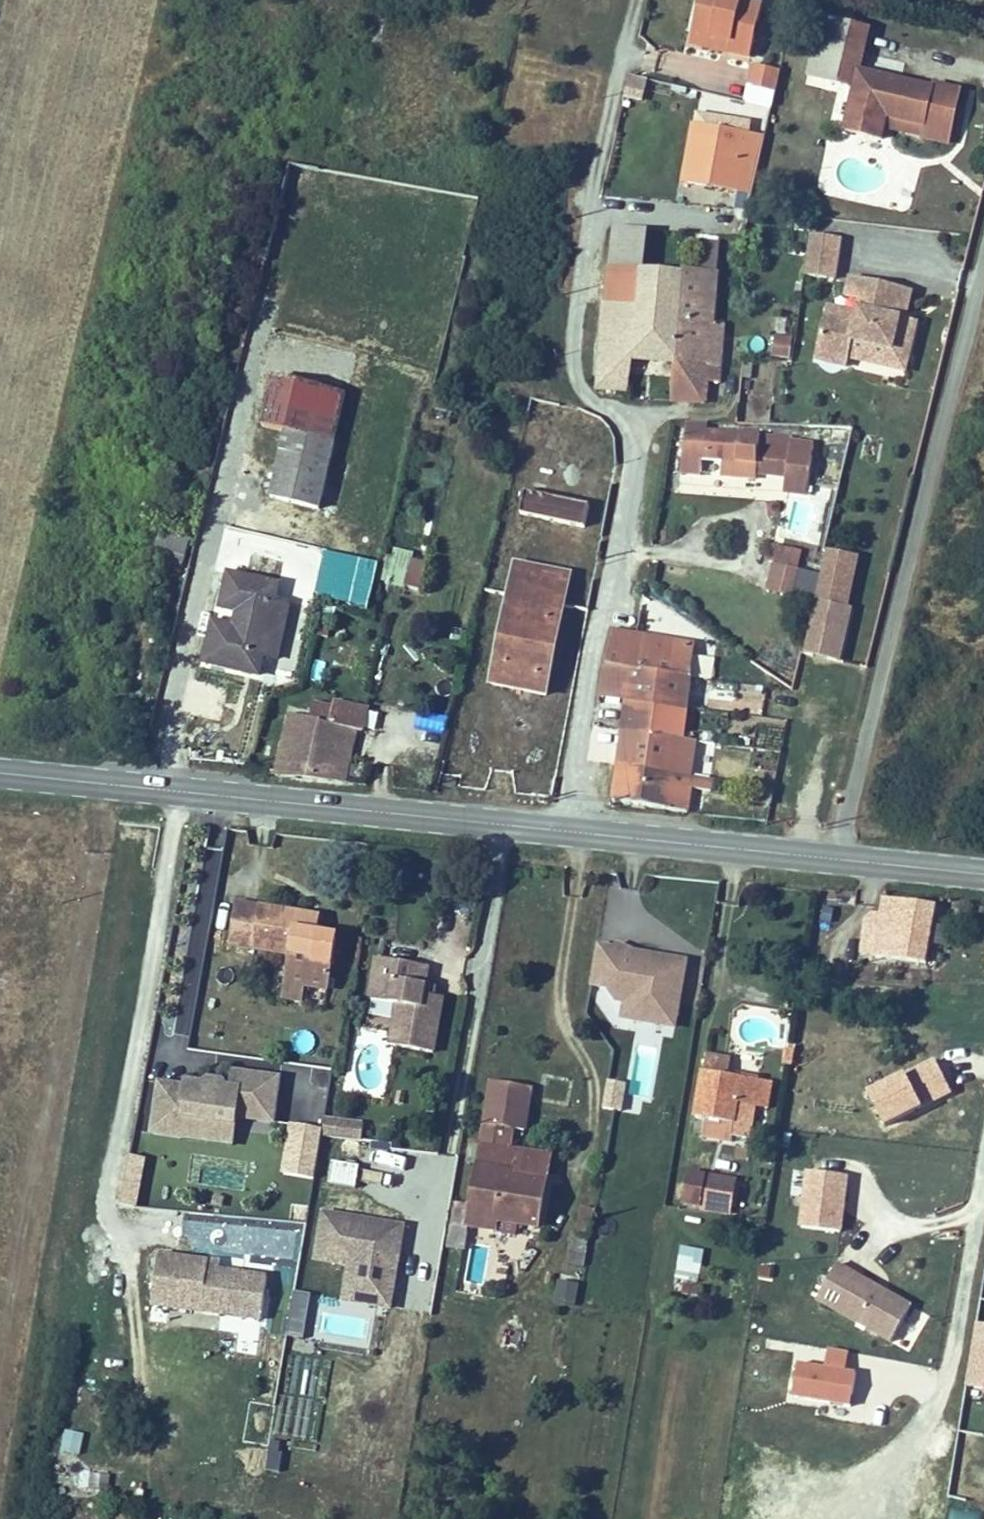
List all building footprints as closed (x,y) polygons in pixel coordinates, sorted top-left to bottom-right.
[(698,32),(736,40),(734,52),(758,58),(770,4),(750,0),(704,0),(698,32)] [(870,31),(819,20),(804,81),(855,93),(861,70),(870,31)] [(698,32),(695,43),(734,52),(736,40),(698,32)] [(780,73),(751,67),(747,89),(776,94),(780,73)] [(861,70),(858,84),(875,88),(879,74),(861,70)] [(855,93),(851,112),(847,132),(884,141),(887,131),(891,114),(930,122),(938,88),(879,74),(875,88),(858,84),(855,93)] [(695,122),(751,126),(752,116),(696,112),(695,122)] [(891,114),(887,131),(926,139),(926,138),(930,122),(891,114)] [(746,134),(689,124),(686,140),(680,171),(663,168),(660,181),(680,185),(682,179),(736,190),(746,134)] [(616,230),(612,278),(646,282),(650,233),(616,230)] [(839,276),(841,232),(808,231),(806,274),(839,276)] [(700,270),(703,237),(650,233),(646,282),(644,313),(641,342),(639,367),(680,370),(682,333),(689,269),(700,270)] [(724,238),(703,237),(700,270),(689,269),(682,333),(718,336),(721,281),(724,238)] [(907,314),(914,286),(851,270),(843,300),(829,297),(814,357),(904,380),(920,317),(907,314)] [(612,278),(609,310),(644,313),(646,282),(612,278)] [(609,310),(607,339),(641,342),(644,313),(609,310)] [(790,357),(794,335),(774,331),(770,354),(790,357)] [(682,333),(680,370),(706,372),(716,373),(718,336),(682,333)] [(641,342),(607,339),(602,392),(637,395),(639,367),(641,342)] [(706,372),(680,370),(676,404),(702,405),(706,372)] [(716,373),(706,372),(702,405),(713,406),(716,373)] [(348,393),(277,377),(266,426),(292,431),(317,436),(339,440),(348,393)] [(756,448),(741,447),(742,435),(743,432),(689,428),(687,461),(739,464),(739,477),(772,479),(773,450),(756,448)] [(278,495),(301,500),(317,437),(317,436),(292,431),(278,495)] [(742,435),(741,447),(756,448),(756,435),(742,435)] [(317,437),(301,500),(326,505),(339,440),(317,436),(317,437)] [(524,493),(519,515),(584,527),(588,505),(524,493)] [(175,534),(168,562),(191,567),(197,538),(175,534)] [(766,589),(794,593),(801,547),(773,542),(766,589)] [(843,657),(860,552),(823,546),(806,652),(843,657)] [(390,552),(382,583),(395,585),(402,554),(390,552)] [(813,595),(818,572),(800,567),(794,591),(813,595)] [(513,568),(491,687),(548,696),(569,577),(513,568)] [(245,618),(254,578),(236,575),(226,614),(245,618)] [(290,586),(280,584),(254,578),(245,618),(243,627),(232,673),(256,678),(266,681),(269,678),(271,663),(280,662),(285,640),(275,638),(284,605),(290,586)] [(284,605),(275,638),(285,640),(287,638),(295,608),(284,605)] [(232,673),(243,627),(220,623),(209,668),(232,673)] [(609,627),(604,661),(686,676),(704,680),(707,658),(688,655),(690,639),(609,627)] [(604,661),(599,689),(624,694),(682,705),(686,676),(604,661)] [(621,720),(619,735),(677,742),(682,705),(624,694),(621,720)] [(287,720),(272,780),(339,787),(349,736),(353,708),(331,704),(326,728),(287,720)] [(619,735),(616,769),(673,776),(677,742),(619,735)] [(677,742),(673,776),(687,778),(690,743),(677,742)] [(616,769),(613,801),(686,811),(689,778),(687,778),(673,776),(616,769)] [(449,775),(447,788),(460,790),(462,778),(449,775)] [(165,889),(158,930),(221,943),(216,971),(251,976),(264,924),(232,919),(234,902),(165,889)] [(860,953),(928,962),(936,901),(881,894),(877,928),(864,926),(860,953)] [(545,931),(525,927),(519,967),(537,970),(545,981),(554,983),(553,991),(559,1000),(581,1003),(582,997),(604,1000),(613,945),(591,942),(591,938),(556,933),(555,936),(544,934),(545,931)] [(348,959),(296,951),(290,992),(318,997),(311,1038),(354,1045),(363,989),(343,986),(348,959)] [(427,992),(431,961),(373,955),(367,1013),(390,1016),(387,1045),(437,1051),(444,994),(427,992)] [(603,1007),(604,1000),(582,997),(581,1003),(603,1007)] [(702,1051),(696,1116),(703,1117),(701,1137),(751,1142),(755,1105),(770,1107),(773,1076),(730,1072),(732,1053),(702,1051)] [(653,1057),(632,1053),(630,1062),(652,1065),(653,1057)] [(953,1092),(943,1061),(911,1071),(921,1101),(953,1092)] [(908,1074),(870,1089),(883,1122),(921,1107),(908,1074)] [(540,1232),(552,1149),(513,1144),(516,1126),(528,1128),(534,1083),(487,1077),(466,1222),(540,1232)] [(606,1077),(602,1106),(622,1110),(627,1080),(606,1077)] [(696,1079),(687,1077),(683,1099),(693,1101),(696,1079)] [(261,1113),(259,1132),(284,1134),(286,1116),(261,1113)] [(361,1140),(364,1121),(326,1114),(323,1133),(361,1140)] [(468,1166),(440,1162),(445,1134),(441,1134),(412,1129),(406,1128),(396,1190),(393,1211),(400,1212),(417,1215),(419,1204),(461,1211),(468,1166)] [(284,1134),(259,1132),(257,1148),(292,1151),(294,1135),(284,1134)] [(445,1134),(440,1162),(468,1166),(472,1139),(445,1134)] [(137,1207),(148,1156),(128,1152),(117,1203),(137,1207)] [(330,1159),(328,1183),(358,1185),(359,1162),(330,1159)] [(733,1212),(738,1175),(687,1168),(681,1205),(733,1212)] [(850,1175),(810,1171),(804,1228),(844,1232),(850,1175)] [(396,1190),(386,1189),(379,1234),(396,1236),(400,1212),(393,1211),(396,1190)] [(674,1277),(698,1282),(704,1249),(680,1244),(674,1277)] [(262,1318),(268,1265),(154,1253),(148,1306),(262,1318)] [(836,1262),(817,1298),(894,1340),(914,1304),(836,1262)] [(576,1303),(578,1280),(556,1278),(555,1301),(576,1303)] [(292,1288),(284,1333),(304,1336),(312,1292),(292,1288)] [(978,1323),(967,1387),(983,1390),(983,1324),(978,1323)] [(826,1345),(824,1361),(847,1365),(849,1349),(826,1345)] [(792,1398),(852,1402),(855,1366),(794,1361),(792,1398)] [(78,1454),(82,1432),(62,1428),(58,1450),(78,1454)] [(946,1518),(979,1518),(979,1512),(947,1509),(946,1518)]
